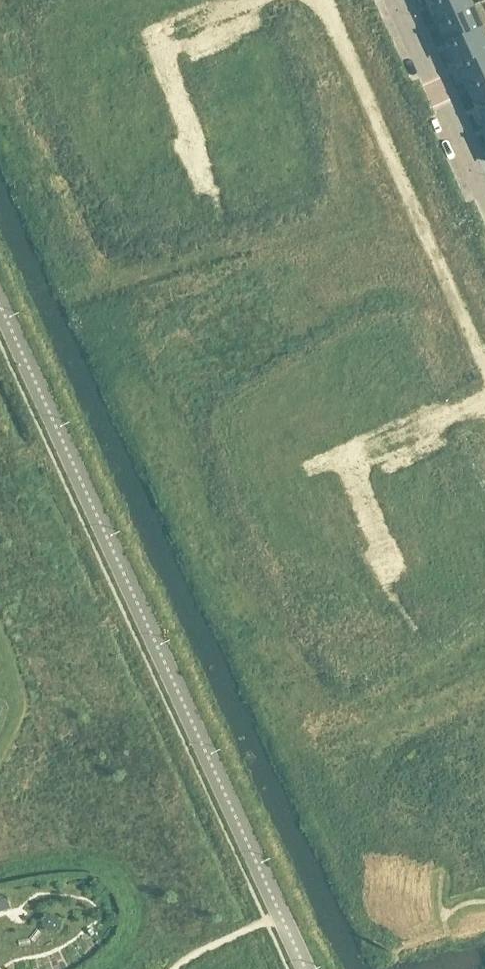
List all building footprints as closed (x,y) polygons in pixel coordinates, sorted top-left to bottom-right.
[(427,1),(437,22),(472,6),(471,5),(469,0),(429,0),(427,1)] [(437,22),(446,42),(484,25),(484,12),(480,1),(471,5),(472,6),(437,22)] [(446,42),(456,63),(484,50),(484,25),(446,42)] [(456,63),(465,84),(484,75),(484,50),(456,63)] [(465,84),(475,105),(484,100),(484,75),(465,84)] [(475,105),(484,125),(484,100),(475,105)]
